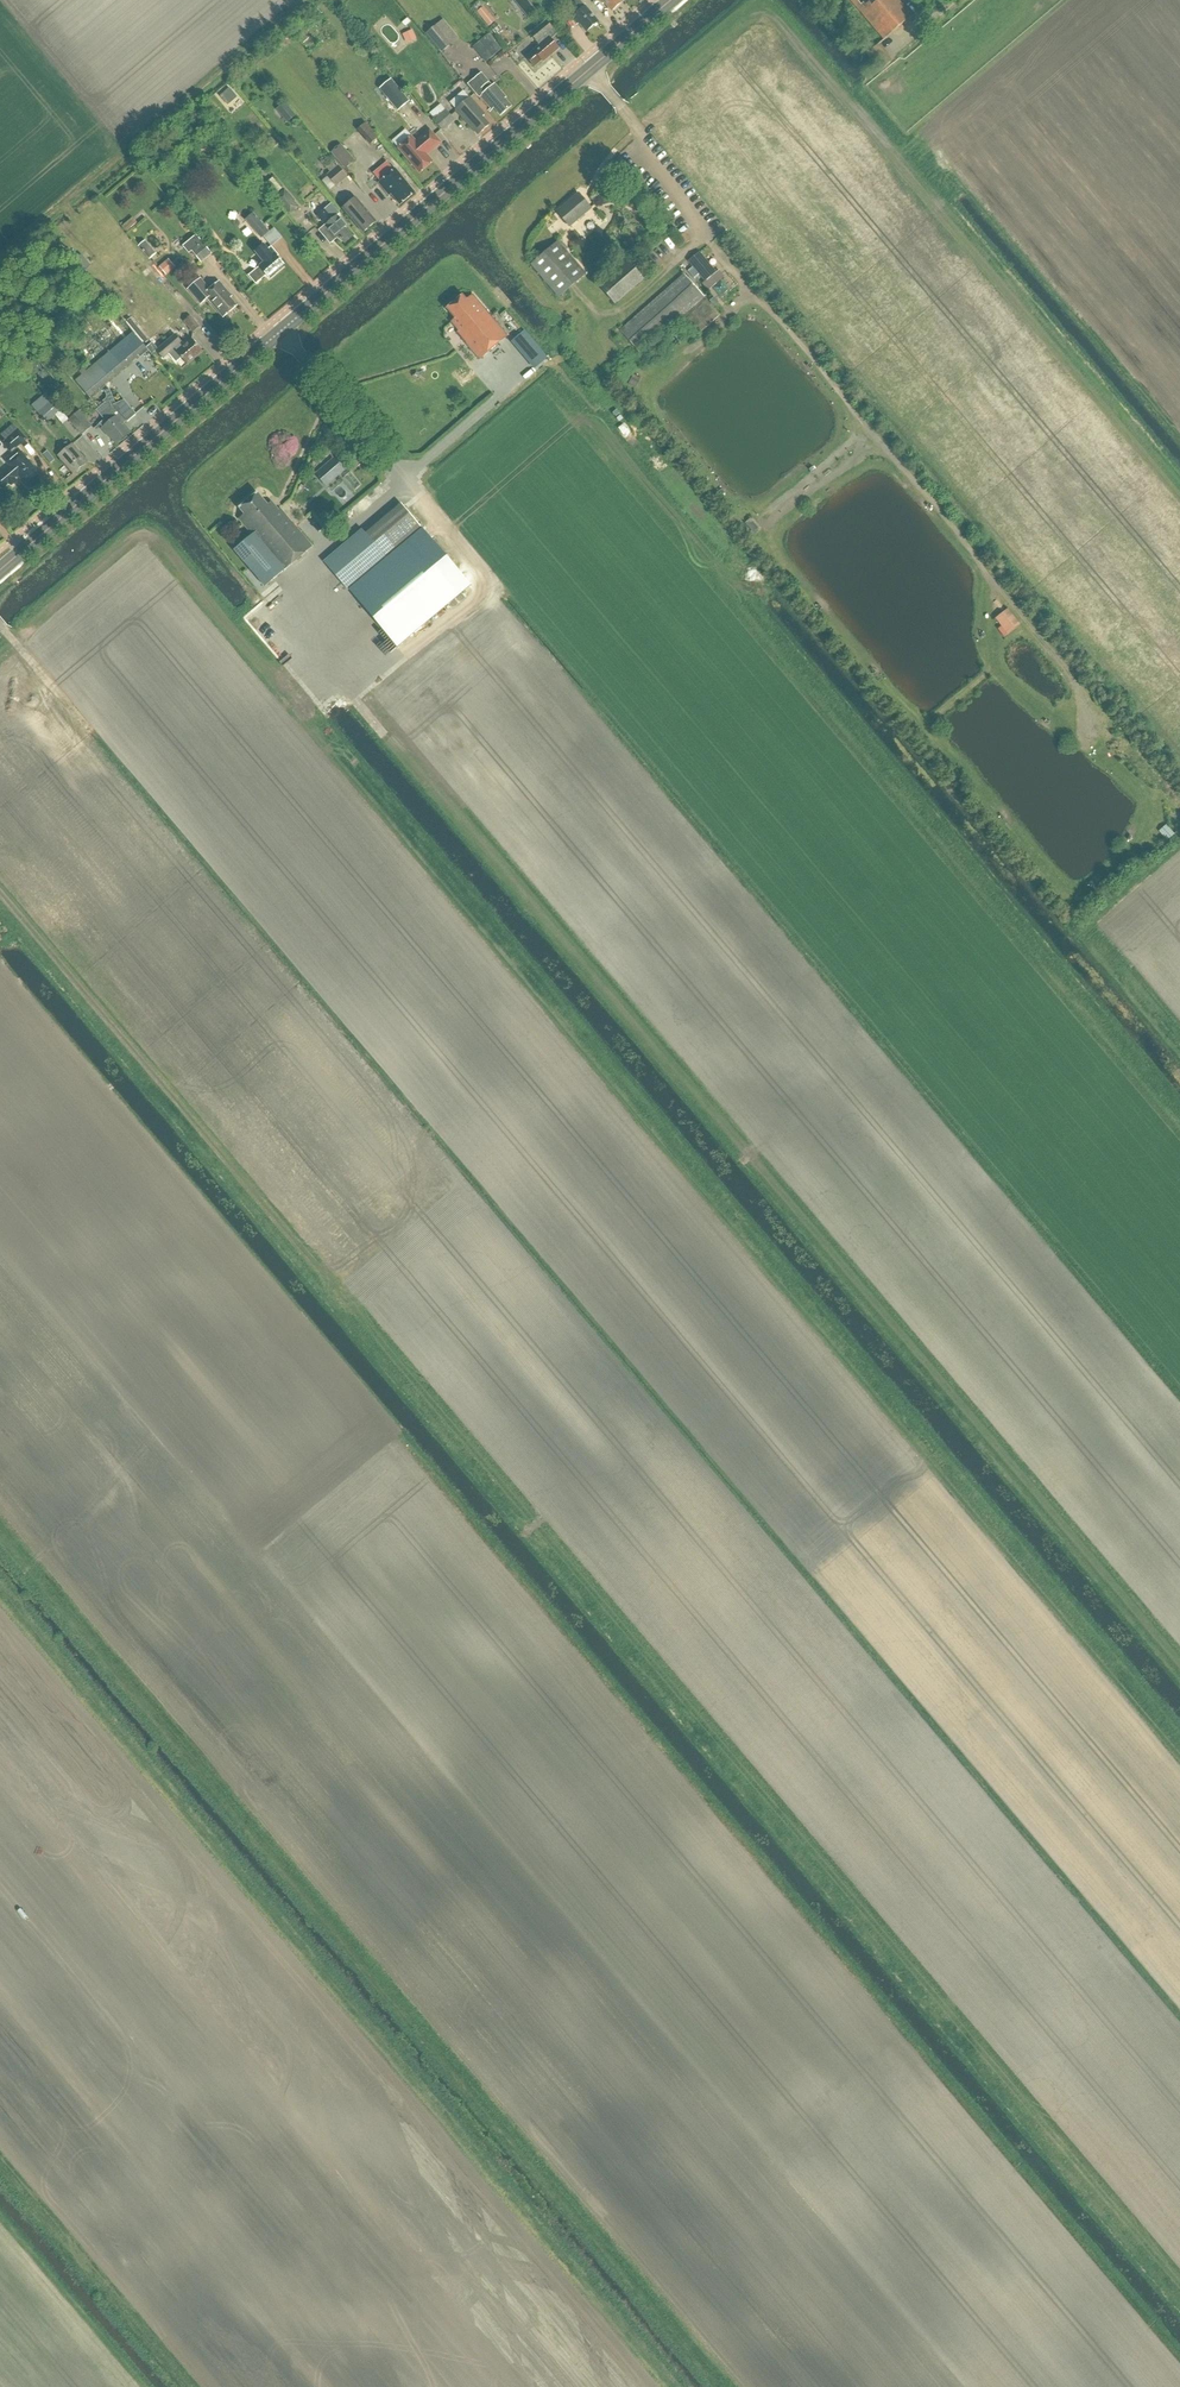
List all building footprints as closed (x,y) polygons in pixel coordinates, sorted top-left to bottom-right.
[(528,18),(537,10),(527,0),(512,0),(528,18)] [(586,32),(598,22),(585,7),(578,0),(577,0),(570,5),(572,7),(568,11),(573,17),(575,19),(573,20),(577,25),(579,23),(586,32)] [(603,4),(604,3),(612,12),(622,3),(620,0),(600,0),(603,4)] [(884,41),(912,17),(902,5),(902,6),(897,0),(849,0),(884,41)] [(478,12),(490,26),(496,21),(484,7),(478,12)] [(526,58),(534,67),(542,61),(543,62),(559,49),(549,38),(556,32),(546,21),(530,34),(540,46),(526,58)] [(427,34),(442,52),(452,44),(437,26),(427,34)] [(411,29),(401,34),(406,43),(416,38),(411,29)] [(484,62),(501,48),(487,32),(471,46),(484,62)] [(895,61),(882,46),(875,52),(888,67),(895,61)] [(482,73),(468,84),(480,98),(481,97),(492,110),(494,108),(500,116),(511,107),(504,99),(506,98),(494,85),(489,89),(486,86),(490,82),(482,73)] [(380,90),(398,111),(410,102),(392,80),(380,90)] [(226,103),(235,95),(230,89),(221,97),(226,103)] [(485,115),(470,98),(455,111),(478,135),(480,133),(489,125),(482,117),(485,115)] [(284,103),(277,109),(288,122),(295,117),(284,103)] [(446,110),(434,120),(443,130),(454,120),(446,110)] [(415,142),(411,137),(398,149),(419,174),(432,162),(426,155),(443,140),(432,127),(415,142)] [(371,145),(379,138),(374,133),(366,140),(371,145)] [(280,143),(274,136),(269,141),(274,148),(280,143)] [(341,141),(331,150),(345,167),(356,158),(341,141)] [(327,173),(337,184),(348,174),(338,163),(327,173)] [(391,193),(400,204),(414,193),(395,169),(379,183),(389,195),(391,193)] [(273,194),(280,188),(271,177),(264,183),(273,194)] [(300,209),(285,191),(276,199),(275,199),(290,217),(291,217),(300,209)] [(557,212),(569,227),(591,209),(578,194),(557,212)] [(356,198),(343,209),(363,233),(369,228),(376,222),(356,198)] [(325,209),(318,216),(325,225),(319,230),(330,244),(337,239),(339,237),(345,243),(352,237),(345,229),(346,227),(337,216),(333,219),(325,209)] [(254,213),(245,220),(261,239),(270,231),(254,213)] [(681,237),(687,244),(692,240),(686,233),(681,237)] [(199,239),(188,248),(201,264),(212,255),(199,239)] [(157,253),(146,240),(139,245),(151,259),(157,253)] [(586,274),(558,242),(531,265),(559,297),(586,274)] [(277,257),(279,256),(271,247),(269,249),(266,244),(256,252),(260,256),(264,262),(248,276),(256,285),(267,275),(270,279),(284,266),(277,257)] [(707,282),(704,284),(709,291),(726,277),(720,271),(718,272),(701,252),(689,262),(695,269),(690,273),(695,279),(700,274),(707,282)] [(80,255),(74,261),(83,272),(90,266),(80,255)] [(159,267),(166,275),(176,267),(169,259),(159,267)] [(598,285),(614,304),(644,280),(628,261),(598,285)] [(619,331),(640,354),(705,297),(685,273),(619,331)] [(207,299),(223,318),(237,306),(226,293),(227,292),(219,282),(210,290),(201,279),(188,290),(201,305),(207,299)] [(458,335),(480,361),(509,337),(474,295),(467,301),(462,296),(447,309),(456,320),(452,323),(460,332),(458,335)] [(191,316),(183,322),(193,333),(200,327),(191,316)] [(524,329),(509,340),(531,369),(546,358),(524,329)] [(110,437),(116,444),(130,432),(124,425),(136,414),(124,400),(123,401),(124,401),(115,404),(109,390),(105,385),(147,349),(133,333),(86,372),(84,369),(80,372),(82,376),(76,381),(107,418),(99,424),(103,428),(101,429),(109,438),(110,437)] [(156,351),(163,359),(173,351),(176,355),(177,354),(187,365),(203,351),(192,340),(185,346),(175,335),(156,351)] [(79,411),(69,420),(81,435),(92,426),(79,411)] [(5,440),(1,443),(10,454),(27,440),(18,429),(17,430),(13,425),(0,434),(5,440)] [(59,457),(73,474),(87,462),(72,445),(67,449),(64,446),(61,448),(64,452),(59,457)] [(3,489),(8,484),(12,485),(16,482),(15,478),(18,476),(26,485),(39,474),(23,455),(11,466),(11,467),(0,476),(0,486),(3,489)] [(344,471),(333,458),(326,464),(337,477),(344,471)] [(234,550),(265,587),(312,547),(280,509),(279,511),(271,502),(267,505),(257,493),(239,508),(244,514),(239,519),(252,535),(234,550)] [(404,507),(367,537),(362,531),(325,562),(348,589),(421,528),(404,507)] [(756,524),(751,529),(756,535),(761,530),(756,524)] [(432,540),(358,602),(397,648),(471,586),(432,540)] [(1007,611),(994,620),(1000,628),(997,630),(1003,638),(1019,627),(1007,611)] [(1166,823),(1158,829),(1167,840),(1175,833),(1166,823)]
